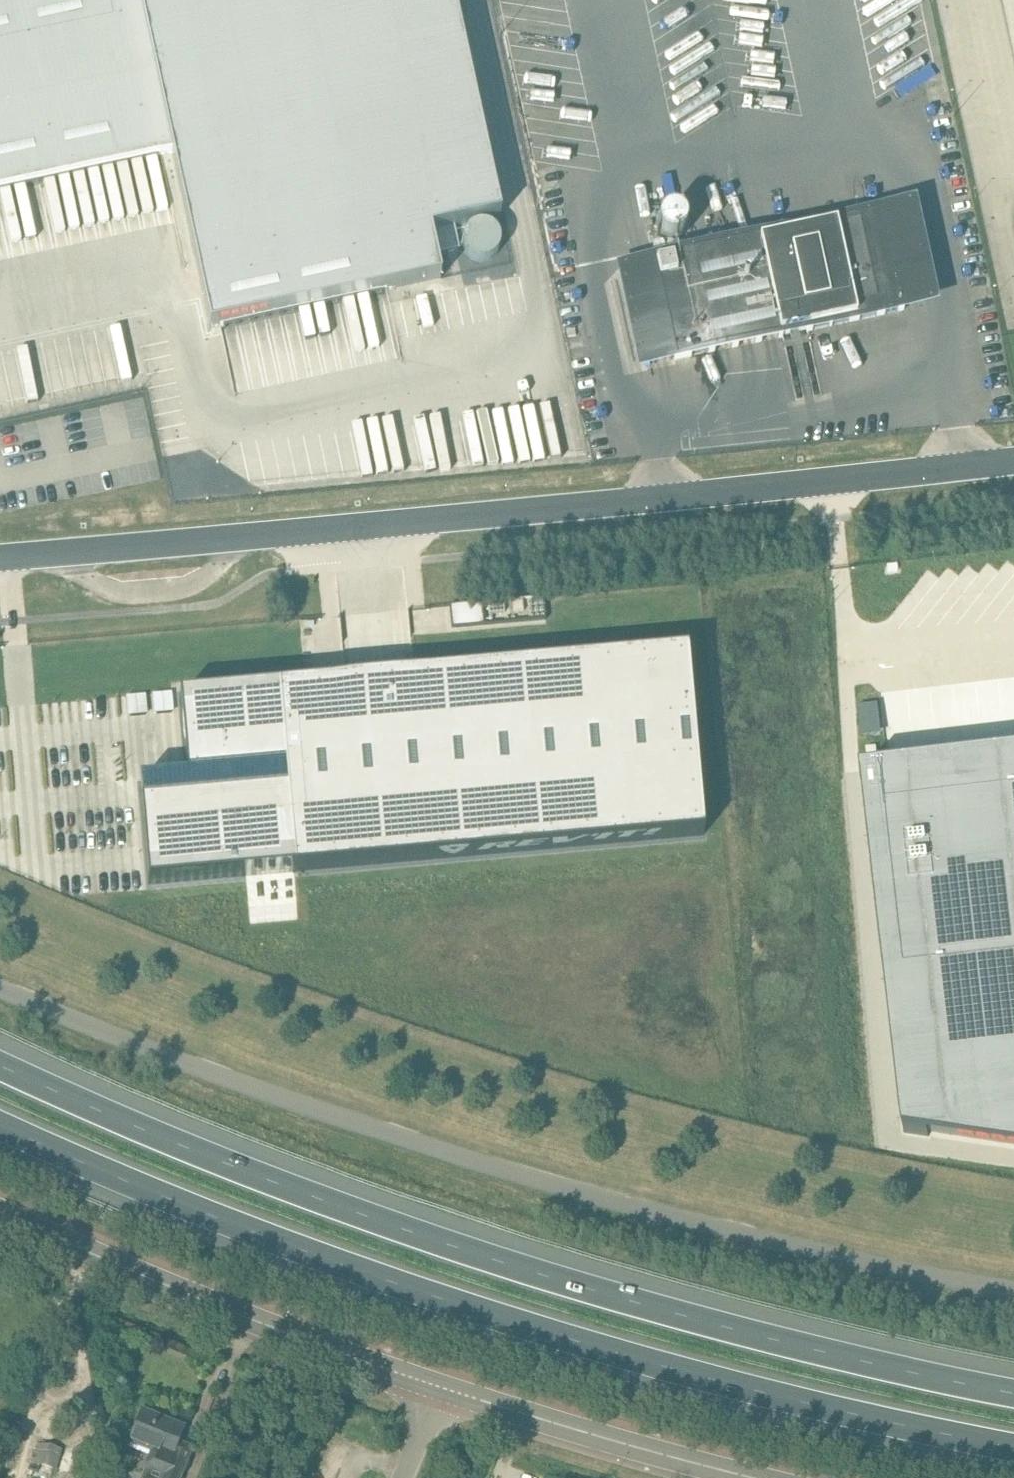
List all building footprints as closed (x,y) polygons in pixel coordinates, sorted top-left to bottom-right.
[(0,5),(0,190),(172,153),(211,329),(441,279),(436,256),(456,251),(460,251),(459,246),(454,227),(501,217),(454,0),(24,0),(0,5)] [(675,360),(783,337),(782,335),(808,329),(808,332),(904,311),(883,212),(788,233),(787,227),(758,233),(760,239),(693,253),(691,246),(677,249),(679,257),(654,262),(675,360)] [(686,231),(686,229),(686,227),(686,224),(685,222),(683,220),(681,218),(679,217),(677,216),(675,215),(673,215),(670,215),(668,216),(666,217),(664,218),(662,220),(661,222),(659,224),(659,227),(659,229),(659,231),(659,234),(661,236),(662,238),(664,240),(666,241),(668,242),(670,243),(673,243),(675,243),(677,242),(679,241),(681,240),(683,238),(685,236),(686,234),(686,231)] [(500,247),(501,244),(500,240),(499,237),(498,234),(496,232),(494,229),(491,227),(488,226),(485,225),(482,225),(479,225),(476,226),(473,227),(470,229),(468,232),(466,234),(465,237),(464,240),(463,244),(464,247),(464,250),(466,253),(468,256),(470,258),(473,260),(476,261),(479,262),(482,262),(485,262),(488,261),(491,260),(494,258),(496,256),(498,253),(499,250),(500,247)] [(0,372),(0,407),(68,395),(63,362),(25,369),(25,367),(0,372)] [(356,483),(362,482),(356,449),(340,452),(339,448),(331,450),(337,482),(348,480),(344,462),(351,461),(356,483)] [(546,601),(455,599),(454,621),(546,623),(546,601)] [(187,778),(139,782),(149,885),(704,835),(688,652),(415,676),(397,678),(380,679),(363,681),(345,682),(180,697),(187,778)] [(862,772),(904,1134),(929,1138),(930,1133),(1013,1146),(1013,759),(889,773),(888,769),(862,772)] [(130,1443),(129,1446),(150,1454),(143,1472),(158,1477),(181,1477),(194,1447),(178,1441),(184,1428),(183,1428),(181,1431),(159,1423),(160,1419),(143,1412),(130,1443)] [(32,1466),(56,1473),(62,1449),(38,1442),(32,1466)]
